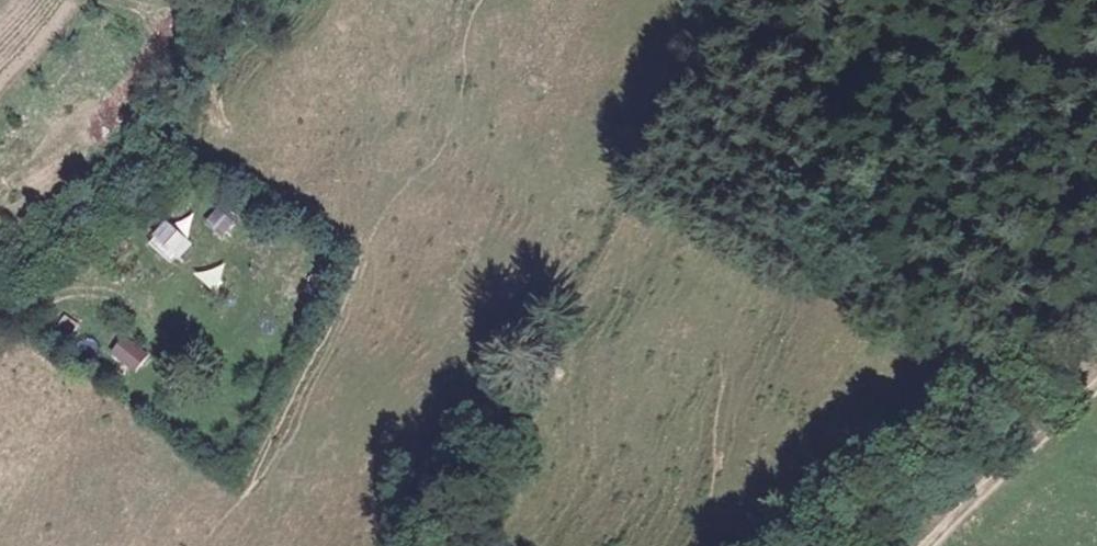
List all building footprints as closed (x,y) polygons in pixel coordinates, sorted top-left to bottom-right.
[(224,237),(236,222),(217,207),(205,222),(224,237)] [(191,246),(168,224),(159,236),(174,251),(180,256),(191,246)] [(222,294),(235,275),(216,262),(203,282),(222,294)] [(124,335),(110,353),(135,373),(149,356),(124,335)]
